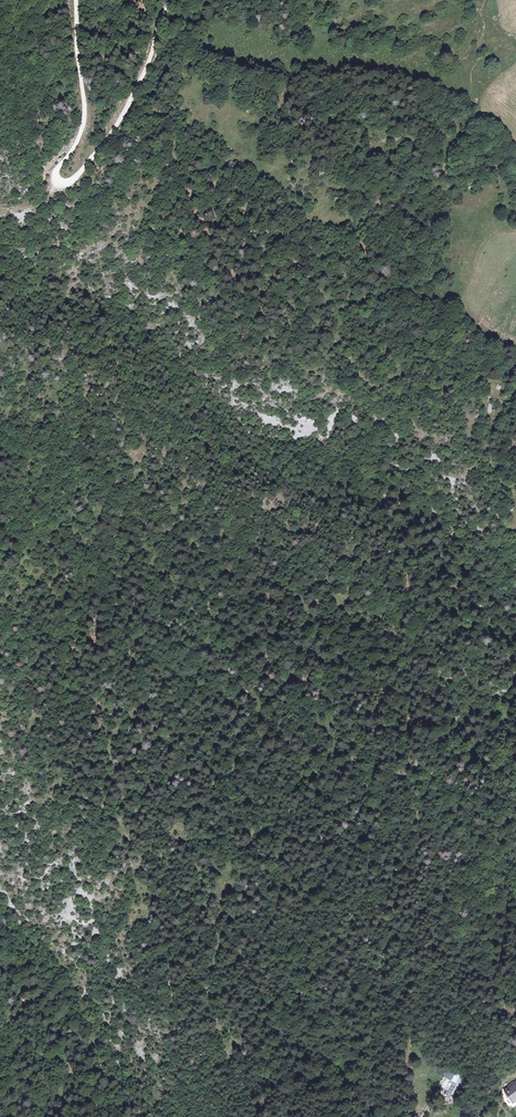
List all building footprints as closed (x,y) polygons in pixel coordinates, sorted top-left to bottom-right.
[(441,1073),(444,1075),(436,1083),(445,1089),(442,1093),(449,1097),(462,1078),(448,1068),(446,1067),(441,1073)] [(503,1090),(511,1101),(515,1097),(515,1080),(503,1090)]
